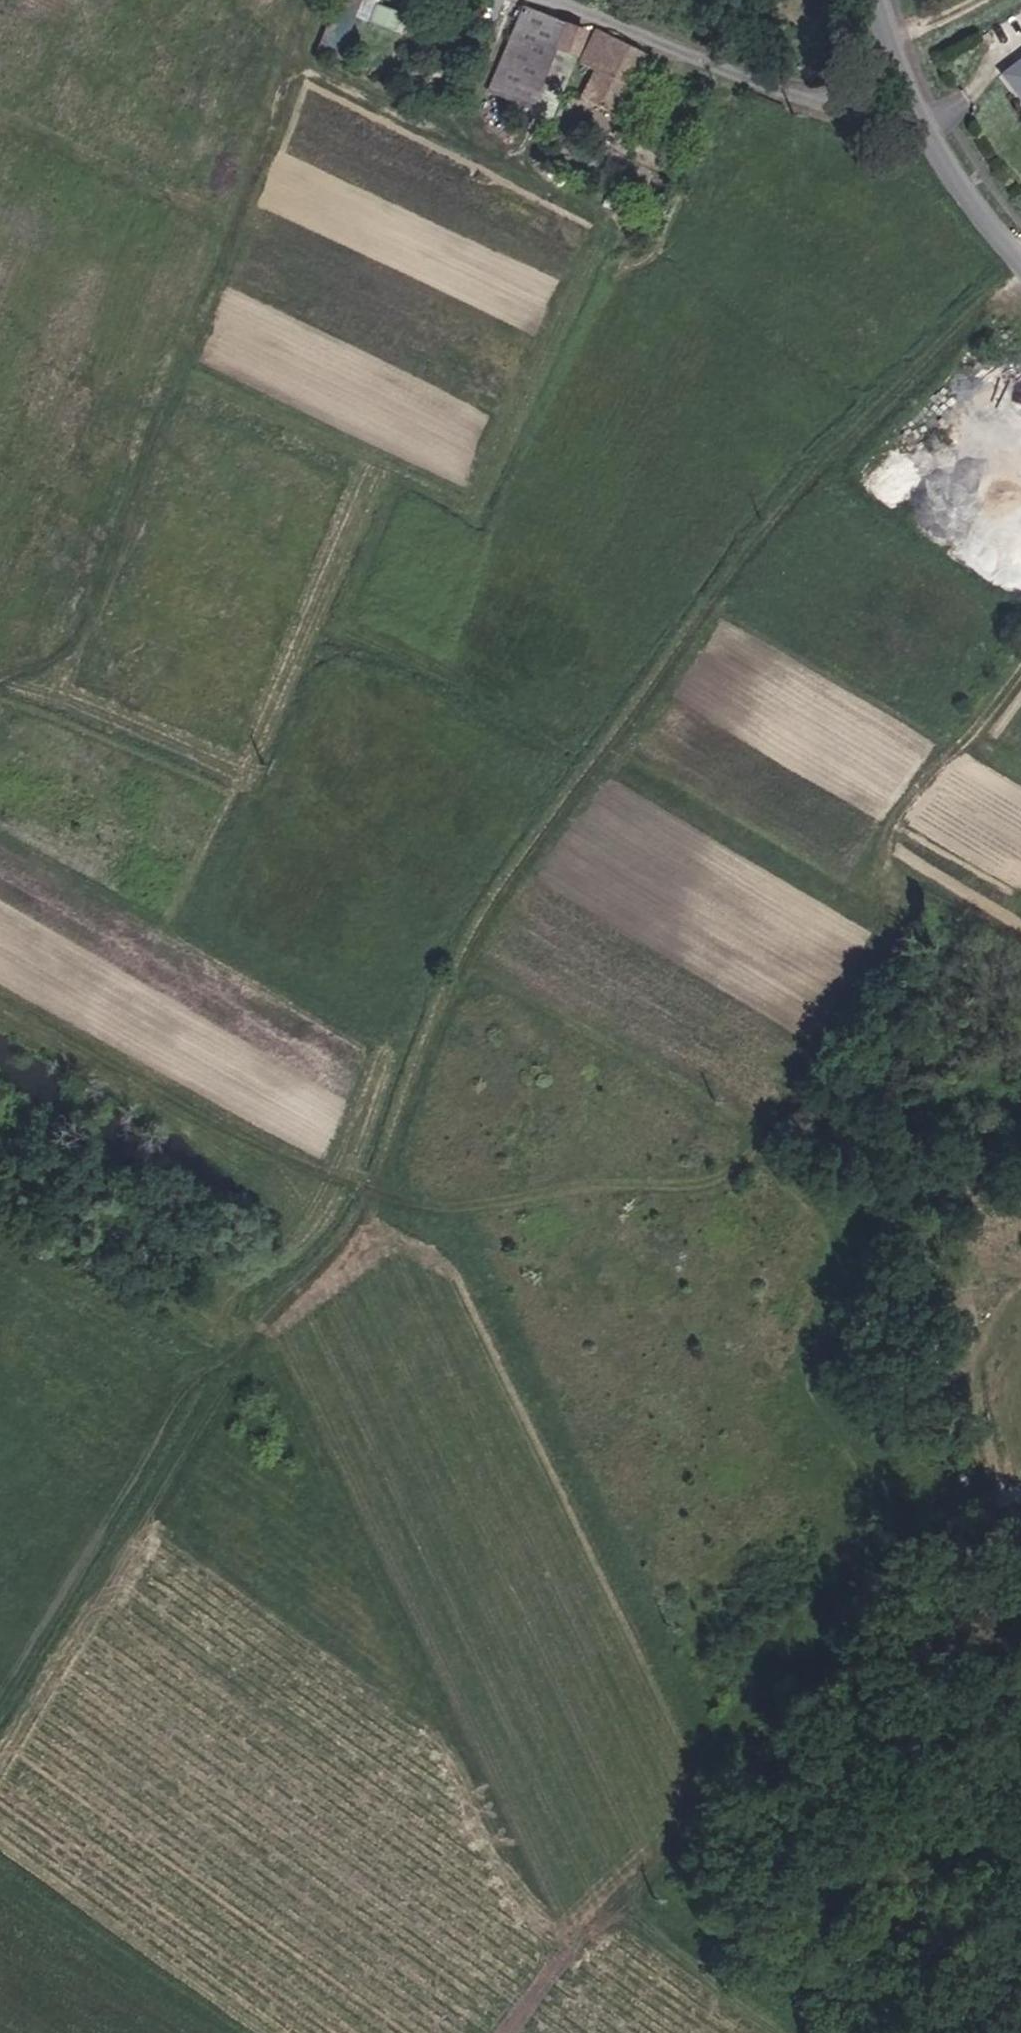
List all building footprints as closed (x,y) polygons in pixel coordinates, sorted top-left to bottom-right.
[(363,10),(369,0),(350,0),(349,3),(363,10)] [(398,20),(401,1),(395,0),(373,0),(370,15),(398,20)] [(560,38),(569,16),(530,0),(521,0),(508,29),(533,40),(538,29),(560,38)] [(563,87),(600,102),(634,38),(582,16),(564,53),(576,58),(563,87)] [(486,84),(510,93),(533,40),(508,29),(486,84)] [(1001,63),(1017,84),(1020,81),(1020,48),(1001,63)]
